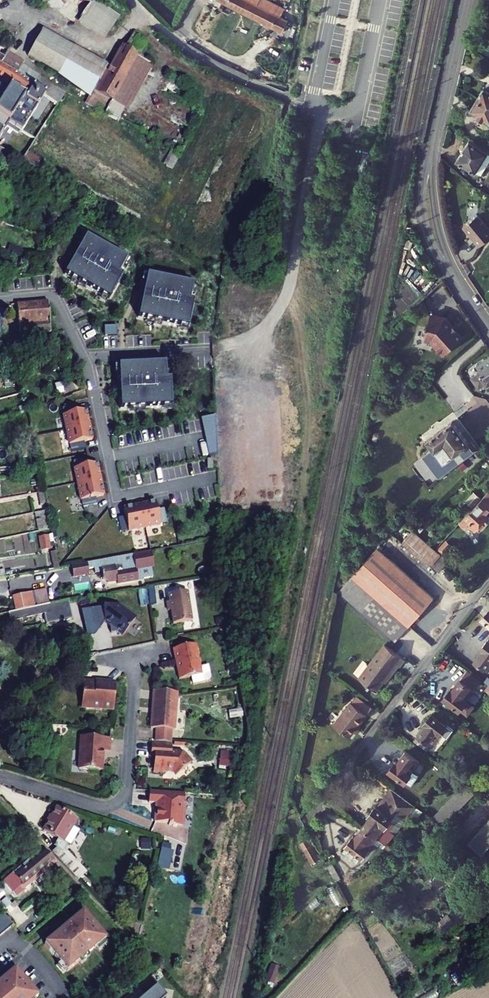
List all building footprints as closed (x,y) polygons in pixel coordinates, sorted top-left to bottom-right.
[(82,17),(92,4),(86,0),(58,0),(82,17)] [(120,18),(94,0),(92,4),(117,22),(120,18)] [(221,0),(209,0),(205,10),(213,15),(217,8),(219,9),(223,1),(221,0)] [(223,1),(283,32),(288,21),(251,3),(252,0),(221,0),(223,1)] [(117,22),(92,4),(82,17),(78,23),(103,41),(117,22)] [(127,29),(120,43),(139,54),(145,42),(127,29)] [(106,66),(42,31),(29,54),(38,64),(58,74),(58,76),(88,97),(106,66)] [(88,97),(85,104),(104,115),(137,57),(139,54),(120,43),(106,66),(88,97)] [(16,76),(24,63),(6,53),(3,58),(0,56),(0,66),(16,76)] [(137,57),(104,115),(121,124),(122,122),(153,66),(137,57)] [(8,125),(21,133),(44,96),(32,88),(33,87),(21,79),(16,76),(0,66),(0,83),(9,88),(0,103),(0,139),(8,125)] [(478,99),(488,106),(488,86),(487,88),(485,91),(483,90),(478,99)] [(471,111),(479,115),(478,117),(484,120),(485,118),(488,121),(488,106),(478,99),(471,111)] [(474,142),(488,152),(488,142),(478,136),(474,142)] [(457,161),(481,176),(488,163),(488,152),(474,142),(470,140),(457,161)] [(15,150),(11,157),(21,162),(25,155),(15,150)] [(0,151),(0,161),(7,164),(11,157),(0,151)] [(27,153),(25,155),(21,162),(35,170),(40,159),(27,153)] [(49,164),(40,159),(35,170),(49,177),(53,168),(48,165),(49,164)] [(480,247),(488,239),(488,228),(478,215),(463,228),(480,247)] [(126,261),(85,238),(81,245),(64,276),(71,280),(85,287),(102,297),(109,301),(122,277),(118,275),(122,268),(126,261)] [(192,285),(146,276),(145,284),(138,318),(146,320),(162,323),(180,326),(188,328),(193,301),(189,301),(191,293),(192,285)] [(71,280),(69,283),(83,291),(85,287),(71,280)] [(17,305),(20,336),(49,334),(47,302),(17,305)] [(430,317),(425,340),(435,342),(434,347),(443,356),(463,339),(457,332),(455,334),(451,329),(452,327),(446,320),(430,317)] [(117,327),(104,327),(104,337),(117,336),(117,327)] [(478,390),(486,385),(487,387),(488,386),(488,354),(472,365),(478,374),(471,379),(478,390)] [(119,367),(115,367),(116,375),(120,375),(122,410),(130,409),(130,413),(146,412),(145,408),(164,407),(165,411),(173,411),(173,407),(171,380),(167,380),(166,372),(170,372),(170,364),(166,364),(119,367)] [(63,415),(67,430),(89,425),(87,418),(88,418),(87,410),(79,412),(77,405),(63,408),(64,415),(63,415)] [(26,412),(19,414),(22,429),(30,427),(26,412)] [(218,454),(216,416),(201,417),(209,455),(218,454)] [(423,456),(439,478),(478,449),(455,419),(427,440),(433,449),(423,456)] [(67,430),(70,445),(70,444),(72,451),(86,448),(85,441),(93,440),(91,432),(90,432),(89,425),(67,430)] [(74,468),(78,483),(100,478),(98,472),(99,471),(98,463),(90,465),(88,458),(74,461),(75,468),(74,468)] [(101,485),(100,478),(78,483),(81,500),(82,500),(83,507),(98,504),(96,497),(104,495),(102,485),(101,485)] [(472,496),(478,501),(487,492),(481,487),(472,496)] [(44,492),(37,493),(40,504),(47,503),(44,492)] [(480,529),(488,521),(483,516),(485,514),(488,510),(488,493),(488,492),(460,524),(465,528),(468,525),(475,531),(478,528),(480,529)] [(420,503),(423,507),(430,501),(427,497),(420,503)] [(145,527),(160,524),(159,523),(166,522),(164,507),(157,509),(155,501),(147,502),(147,503),(140,505),(145,527)] [(128,531),(145,527),(140,505),(134,506),(133,505),(123,507),(125,515),(118,517),(121,531),(128,530),(128,531)] [(48,509),(35,512),(39,530),(52,528),(48,509)] [(407,515),(401,521),(406,525),(412,519),(407,515)] [(388,550),(392,553),(401,543),(402,543),(413,531),(406,525),(401,521),(380,545),(383,548),(381,551),(385,555),(388,550)] [(432,564),(441,572),(450,560),(447,558),(451,553),(447,550),(451,545),(446,541),(439,550),(443,554),(441,556),(413,531),(402,543),(422,561),(432,564)] [(41,551),(53,549),(51,535),(39,537),(41,551)] [(380,545),(352,577),(409,626),(410,627),(435,598),(385,555),(381,551),(383,548),(380,545)] [(110,558),(72,565),(75,576),(90,573),(89,568),(95,566),(96,572),(103,570),(104,578),(109,582),(118,580),(119,583),(140,579),(139,578),(154,575),(153,566),(155,566),(152,550),(138,553),(110,558)] [(352,577),(339,592),(396,641),(409,626),(352,577)] [(146,590),(139,591),(141,606),(148,605),(146,590)] [(172,603),(167,603),(169,611),(172,611),(174,624),(193,621),(188,591),(170,594),(172,603)] [(34,608),(31,594),(13,598),(16,612),(34,608)] [(148,595),(150,606),(156,605),(155,594),(148,595)] [(8,614),(10,622),(44,615),(46,626),(72,620),(68,601),(34,608),(16,612),(8,614)] [(93,608),(84,610),(90,636),(97,635),(102,628),(107,621),(112,625),(113,632),(120,631),(125,634),(138,617),(119,604),(93,608)] [(488,670),(488,640),(481,649),(483,650),(475,659),(488,670)] [(177,665),(201,665),(197,645),(174,650),(177,665)] [(359,678),(376,691),(386,678),(388,679),(398,666),(400,667),(405,660),(385,645),(359,678)] [(181,673),(182,680),(192,678),(194,685),(212,681),(209,667),(202,668),(201,665),(177,665),(177,667),(183,671),(181,673)] [(479,683),(466,673),(462,678),(461,678),(452,690),(450,689),(443,697),(459,709),(479,683)] [(212,681),(194,685),(195,693),(214,690),(212,681)] [(81,684),(79,710),(112,713),(114,684),(101,683),(101,685),(81,684)] [(177,694),(154,692),(152,710),(154,710),(153,715),(152,715),(150,730),(174,732),(177,694)] [(334,725),(349,737),(356,728),(357,729),(368,715),(351,702),(334,725)] [(442,707),(435,716),(441,721),(448,712),(442,707)] [(418,734),(431,745),(439,734),(446,725),(441,721),(435,716),(431,713),(424,722),(426,724),(418,734)] [(35,733),(35,725),(0,722),(0,729),(35,733)] [(452,730),(446,725),(439,734),(445,738),(452,730)] [(431,745),(418,734),(413,741),(426,751),(431,745)] [(80,749),(108,751),(109,741),(81,739),(80,749)] [(181,755),(171,754),(172,744),(151,742),(151,754),(183,756),(181,755)] [(78,771),(101,773),(102,754),(108,754),(108,751),(80,749),(78,771)] [(395,760),(388,769),(403,781),(418,761),(405,751),(397,762),(395,760)] [(172,773),(175,777),(190,765),(183,756),(151,754),(150,757),(154,757),(153,771),(156,774),(159,775),(162,772),(172,773)] [(371,816),(362,827),(376,838),(379,834),(383,837),(395,821),(391,818),(396,812),(406,819),(416,807),(392,788),(377,807),(376,806),(369,815),(371,816)] [(185,795),(148,792),(147,805),(155,805),(154,824),(167,825),(167,828),(182,829),(185,795)] [(51,853),(75,878),(80,874),(82,872),(70,860),(71,858),(63,853),(75,832),(70,829),(75,822),(56,810),(43,831),(57,841),(53,847),(56,849),(51,853)] [(471,843),(484,854),(488,849),(488,822),(471,843)] [(342,852),(357,863),(376,838),(362,827),(355,837),(353,836),(345,845),(347,846),(342,852)] [(303,850),(311,863),(320,857),(312,845),(303,850)] [(3,882),(16,897),(22,891),(19,887),(52,859),(46,852),(35,861),(32,857),(3,882)] [(325,863),(335,881),(341,878),(330,859),(325,863)] [(75,878),(81,885),(87,881),(80,874),(75,878)] [(83,912),(44,944),(67,971),(106,939),(83,912)] [(0,915),(0,936),(13,925),(3,913),(0,915)] [(273,985),(279,967),(270,964),(264,982),(273,985)] [(38,997),(15,970),(0,982),(0,997),(36,997),(38,997)]
